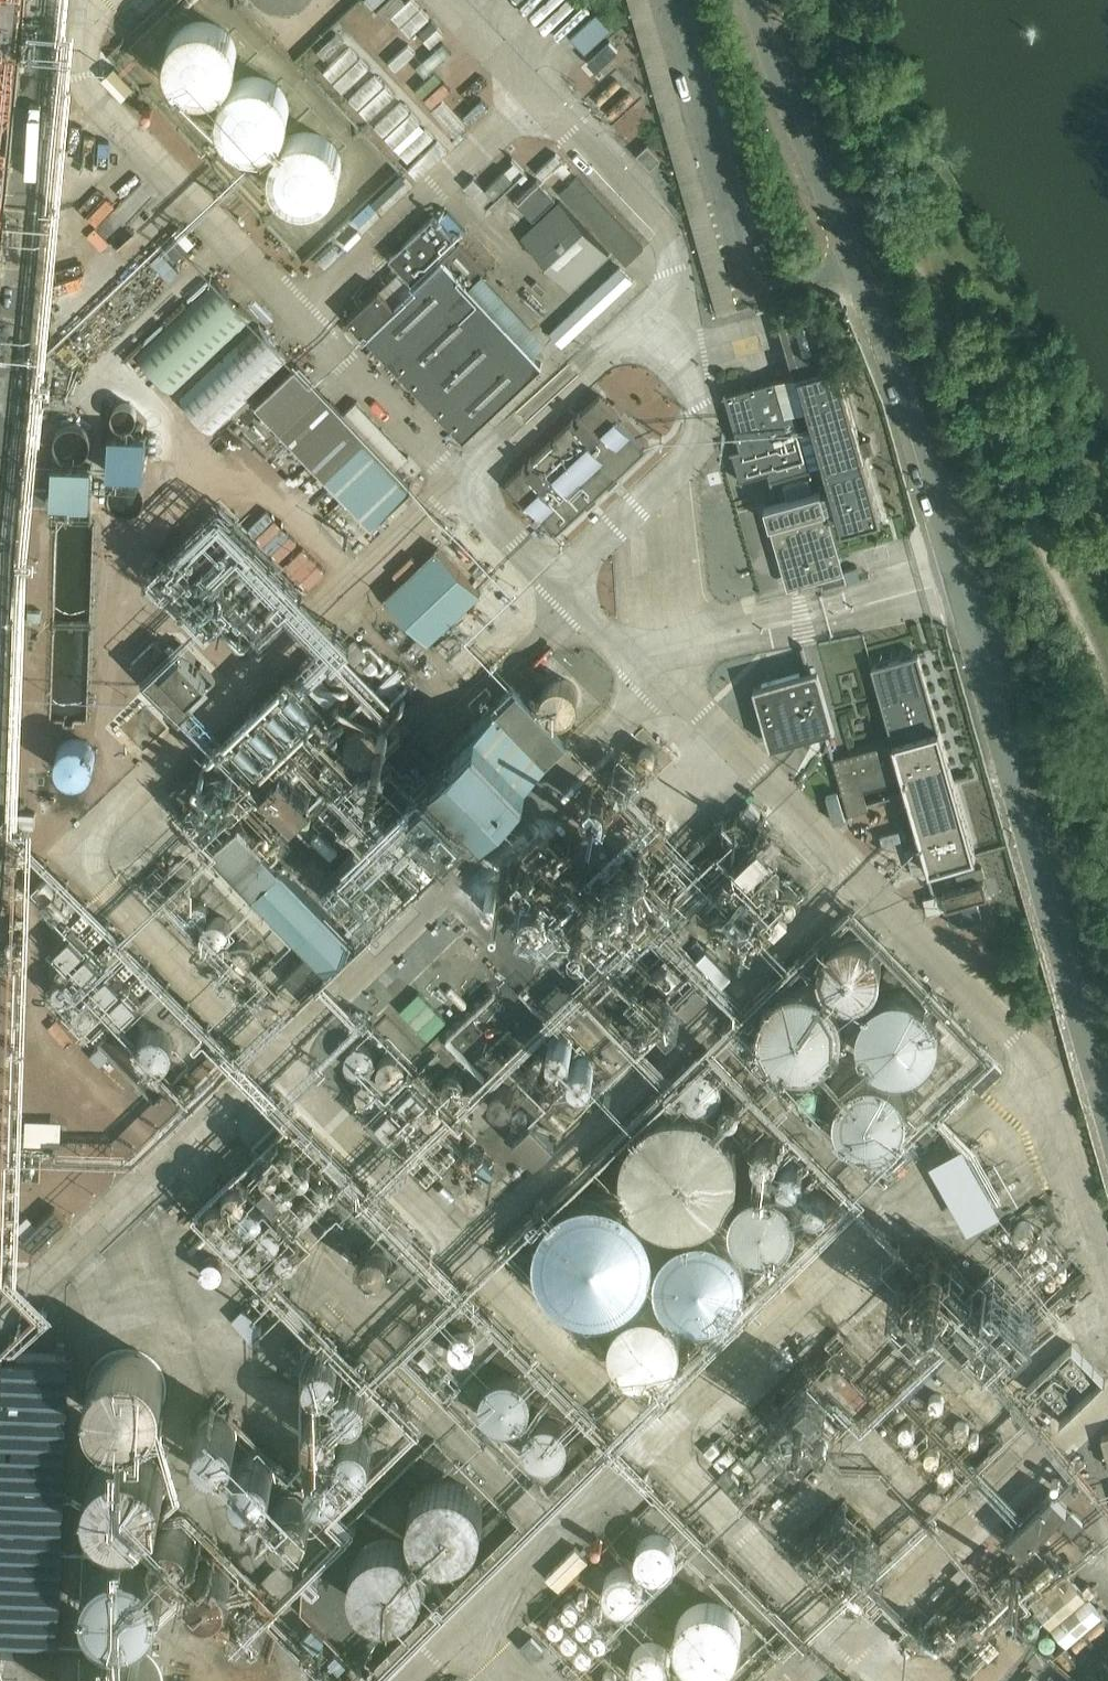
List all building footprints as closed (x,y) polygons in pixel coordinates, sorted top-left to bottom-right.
[(407,0),(383,0),(379,4),(393,16),(407,0)] [(718,313),(738,307),(651,0),(629,0),(718,313)] [(597,13),(571,37),(585,52),(612,28),(597,13)] [(229,31),(205,19),(179,27),(166,51),(174,77),(198,90),(224,82),(237,57),(229,31)] [(369,46),(402,66),(415,46),(382,25),(369,46)] [(362,81),(373,71),(346,43),(320,67),(347,96),(362,81)] [(115,67),(103,79),(122,99),(135,87),(115,67)] [(416,87),(433,104),(450,87),(432,70),(416,87)] [(282,87),(258,75),(232,83),(219,107),(227,133),(251,146),(277,138),(290,113),(282,87)] [(403,104),(381,120),(410,159),(435,140),(425,126),(421,129),(403,104)] [(539,122),(510,151),(525,166),(554,137),(539,122)] [(334,142),(310,130),(284,138),(271,162),(279,188),(303,201),(330,193),(342,169),(334,142)] [(571,137),(562,145),(582,165),(590,157),(571,137)] [(648,144),(638,153),(651,168),(662,158),(648,144)] [(506,171),(487,189),(496,198),(515,181),(506,171)] [(578,176),(560,193),(627,264),(645,247),(578,176)] [(537,179),(515,201),(534,220),(556,199),(537,179)] [(378,193),(306,254),(318,269),(390,207),(378,193)] [(560,201),(521,238),(571,290),(610,254),(560,201)] [(96,223),(115,212),(109,202),(90,213),(96,223)] [(178,236),(166,247),(177,259),(188,248),(178,236)] [(425,241),(406,258),(420,272),(439,254),(425,241)] [(444,260),(533,355),(547,342),(483,274),(486,272),(460,244),(444,259),(444,260)] [(161,252),(152,262),(171,281),(180,271),(161,252)] [(396,306),(366,335),(464,438),(543,365),(533,355),(444,260),(396,306)] [(620,265),(550,333),(563,346),(634,280),(620,265)] [(217,279),(136,355),(174,394),(254,319),(217,279)] [(366,335),(396,306),(379,289),(348,318),(365,336),(366,335)] [(820,296),(777,308),(796,373),(838,361),(820,296)] [(260,325),(180,400),(212,435),(293,359),(260,325)] [(760,353),(737,362),(743,376),(766,367),(760,353)] [(725,393),(723,393),(724,395),(726,395),(737,434),(735,434),(735,436),(738,435),(741,446),(731,449),(731,451),(733,450),(741,476),(738,477),(739,479),(742,478),(742,481),(744,480),(743,477),(769,470),(772,481),(774,481),(773,478),(811,468),(812,470),(813,470),(796,410),(809,406),(831,484),(766,504),(789,586),(846,570),(827,506),(836,503),(842,526),(882,515),(864,453),(875,450),(871,437),(860,440),(838,361),(796,373),(728,392),(728,389),(725,390),(725,393)] [(298,365),(257,402),(372,525),(412,489),(298,365)] [(525,468),(506,485),(525,504),(527,502),(557,533),(586,505),(588,508),(598,499),(595,496),(608,485),(611,487),(619,479),(617,476),(646,449),(617,415),(619,414),(601,395),(579,414),(582,418),(578,422),(575,418),(572,420),(573,421),(555,439),(557,442),(555,444),(552,441),(530,460),(534,464),(529,468),(526,464),(524,466),(525,468)] [(357,402),(346,412),(397,468),(408,458),(357,402)] [(111,421),(109,472),(144,473),(146,422),(111,421)] [(52,499),(92,500),(94,453),(53,452),(52,499)] [(384,592),(430,639),(484,586),(439,539),(384,592)] [(894,741),(835,757),(849,812),(869,806),(864,789),(904,777),(922,842),(929,867),(976,854),(919,651),(873,664),(894,741)] [(582,689),(573,657),(539,667),(548,699),(582,689)] [(819,666),(755,685),(771,744),(836,726),(819,666)] [(57,775),(90,777),(92,725),(60,723),(57,775)] [(838,789),(827,793),(834,820),(846,816),(838,789)] [(522,835),(511,844),(522,858),(533,848),(522,835)] [(761,836),(739,856),(752,868),(772,847),(761,836)] [(922,842),(905,847),(912,872),(929,867),(922,842)] [(47,898),(56,894),(46,871),(36,876),(47,898)] [(984,880),(943,892),(947,906),(988,894),(984,880)] [(200,915),(215,931),(235,914),(220,898),(200,915)] [(881,920),(830,911),(819,972),(871,981),(881,920)] [(826,983),(829,970),(775,954),(747,1048),(767,1054),(766,1057),(824,1075),(850,991),(826,983)] [(933,1051),(947,994),(920,975),(881,965),(869,983),(850,1060),(839,1075),(833,1101),(843,1087),(831,1135),(856,1153),(877,1158),(897,1129),(896,1133),(911,1111),(919,1077),(923,1072),(926,1061),(933,1051)] [(159,1008),(133,1023),(153,1056),(179,1041),(159,1008)] [(553,1016),(561,1080),(599,1075),(593,1030),(573,1033),(571,1014),(553,1016)] [(405,1124),(411,1084),(417,1085),(419,1069),(405,1066),(409,1041),(381,1036),(380,1040),(362,1037),(349,1116),(405,1124)] [(326,1062),(311,1075),(332,1098),(346,1086),(326,1062)] [(437,1184),(449,1195),(466,1176),(454,1165),(437,1184)] [(345,1186),(337,1197),(351,1208),(359,1197),(345,1186)] [(53,1203),(22,1236),(33,1246),(64,1213),(53,1203)] [(378,1217),(357,1236),(368,1247),(360,1254),(391,1289),(420,1263),(378,1217)] [(228,1311),(249,1332),(260,1321),(239,1300),(228,1311)] [(105,1516),(84,1529),(86,1600),(89,1680),(164,1680),(163,1658),(165,1657),(164,1613),(197,1591),(234,1590),(253,1578),(227,1539),(227,1544),(212,1521),(200,1521),(168,1473),(164,1340),(148,1315),(116,1316),(92,1332),(94,1394),(110,1417),(90,1430),(92,1496),(105,1516)] [(247,1513),(291,1528),(317,1505),(325,1505),(424,1418),(415,1407),(414,1400),(400,1400),(408,1417),(392,1431),(387,1430),(363,1402),(331,1402),(326,1391),(330,1379),(342,1374),(341,1362),(350,1362),(330,1317),(303,1329),(320,1366),(328,1368),(325,1378),(311,1384),(311,1416),(330,1422),(311,1438),(312,1456),(290,1449),(259,1477),(259,1507),(250,1504),(247,1513)] [(833,1354),(819,1369),(865,1416),(937,1345),(910,1318),(853,1374),(833,1354)] [(449,1357),(469,1361),(475,1328),(455,1324),(449,1357)] [(816,1332),(759,1370),(784,1406),(813,1387),(803,1372),(830,1353),(816,1332)] [(64,1626),(73,1339),(5,1337),(0,1505),(0,1643),(42,1645),(43,1626),(64,1626)] [(478,1373),(496,1423),(538,1408),(519,1358),(478,1373)] [(538,1458),(576,1441),(557,1399),(519,1416),(538,1458)] [(780,1472),(792,1486),(845,1437),(823,1414),(802,1433),(791,1421),(794,1418),(778,1402),(760,1419),(785,1445),(776,1453),(784,1462),(800,1447),(803,1450),(780,1472)] [(442,1427),(435,1437),(451,1447),(457,1437),(442,1427)] [(718,1438),(704,1449),(722,1469),(735,1458),(718,1438)] [(369,1659),(413,1636),(478,1560),(486,1522),(494,1518),(497,1506),(489,1499),(485,1482),(458,1459),(452,1457),(428,1462),(413,1480),(408,1501),(398,1506),(396,1515),(370,1520),(358,1534),(355,1536),(340,1554),(345,1579),(331,1587),(322,1597),(310,1603),(310,1605),(304,1634),(314,1642),(330,1646),(343,1670),(354,1668),(360,1660),(369,1659)] [(733,1465),(720,1474),(732,1491),(745,1482),(733,1465)] [(1052,1491),(1007,1535),(1022,1550),(1068,1506),(1052,1491)] [(1072,1510),(1060,1521),(1073,1533),(1084,1523),(1072,1510)] [(629,1541),(653,1569),(681,1544),(657,1516),(629,1541)] [(577,1542),(546,1570),(559,1585),(590,1557),(577,1542)] [(616,1593),(613,1600),(629,1608),(648,1568),(615,1552),(599,1584),(616,1593)] [(1003,1585),(1014,1567),(1005,1561),(994,1579),(1003,1585)] [(772,1654),(781,1617),(769,1600),(757,1597),(738,1573),(690,1562),(687,1564),(692,1571),(707,1575),(682,1593),(669,1590),(659,1631),(648,1628),(634,1638),(629,1659),(646,1680),(735,1680),(772,1654)] [(1065,1567),(1032,1597),(1068,1640),(1103,1610),(1065,1567)] [(519,1643),(532,1658),(546,1646),(534,1631),(519,1643)] [(589,1657),(594,1643),(581,1638),(575,1651),(589,1657)]
